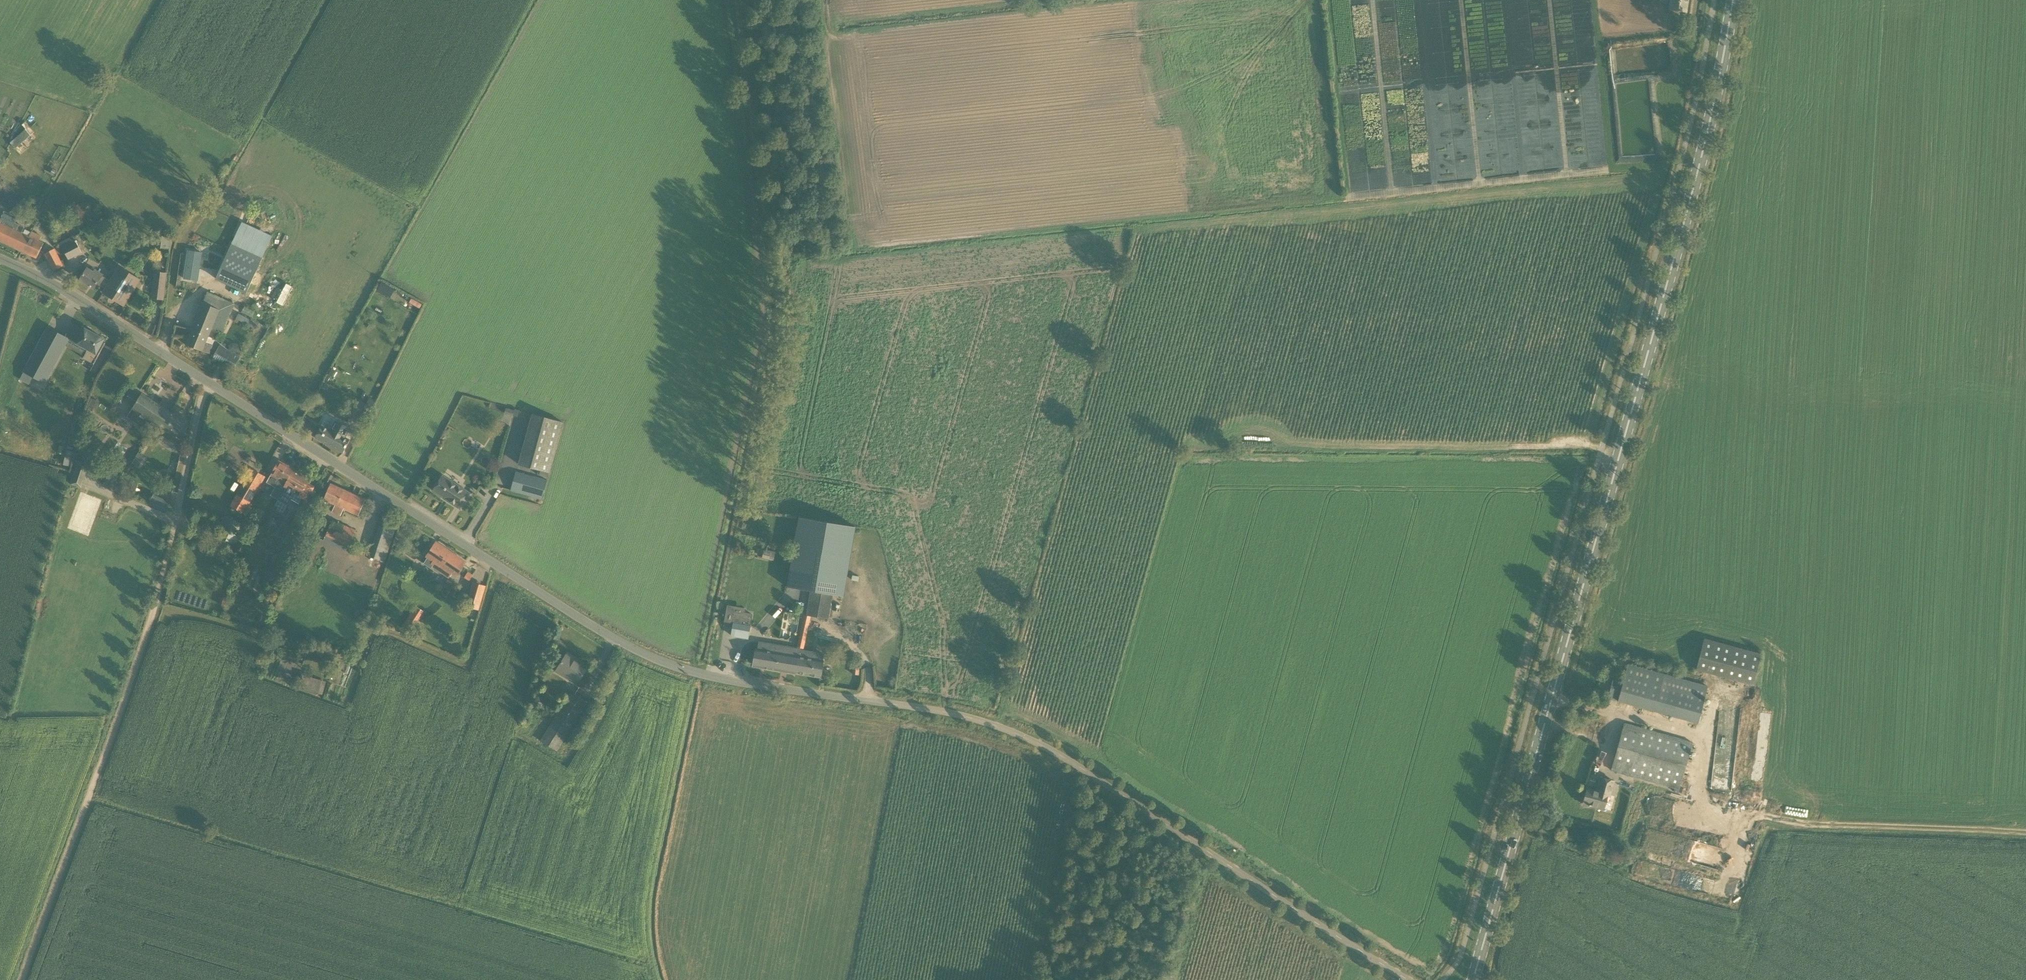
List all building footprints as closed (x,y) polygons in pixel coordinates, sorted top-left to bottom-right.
[(1688,0),(1670,0),(1668,10),(1686,12),(1688,0)] [(25,129),(9,143),(15,149),(31,135),(25,129)] [(29,236),(21,233),(24,228),(14,223),(13,225),(0,218),(0,240),(22,251),(29,236)] [(22,251),(36,258),(41,249),(43,244),(38,241),(40,236),(31,231),(29,236),(22,251)] [(68,259),(82,252),(73,236),(60,243),(68,259)] [(171,237),(158,236),(157,248),(169,249),(171,237)] [(231,244),(215,279),(246,294),(262,258),(231,244)] [(51,265),(60,260),(54,248),(45,253),(51,265)] [(189,251),(185,279),(199,281),(203,253),(189,251)] [(105,289),(103,292),(111,298),(116,300),(124,305),(129,297),(139,281),(124,271),(118,268),(110,282),(105,289)] [(277,268),(264,293),(272,297),(284,271),(277,268)] [(105,289),(110,282),(100,276),(101,276),(92,271),(91,273),(86,270),(85,271),(80,280),(94,289),(97,284),(105,289)] [(154,288),(164,289),(166,273),(156,272),(154,288)] [(209,353),(211,346),(214,340),(217,333),(220,334),(232,304),(206,294),(189,336),(186,345),(209,353)] [(259,324),(251,320),(239,313),(236,318),(256,329),(259,324)] [(69,338),(48,327),(24,372),(20,379),(29,384),(33,377),(45,382),(69,338)] [(85,329),(77,343),(88,349),(83,358),(94,364),(106,343),(105,342),(105,343),(103,342),(104,339),(97,335),(97,334),(98,334),(93,331),(92,332),(93,332),(92,333),(85,329)] [(220,346),(219,345),(213,356),(234,368),(240,357),(224,348),(225,346),(221,343),(220,346)] [(169,411),(142,394),(139,398),(130,392),(125,399),(134,405),(127,417),(146,429),(147,427),(148,427),(149,426),(156,431),(169,411)] [(366,404),(362,411),(369,414),(373,407),(366,404)] [(156,431),(181,449),(185,443),(176,437),(186,422),(169,411),(156,431)] [(533,414),(519,464),(549,473),(563,423),(533,414)] [(321,426),(315,437),(343,452),(343,453),(350,440),(344,437),(350,428),(336,420),(331,430),(321,425),(321,426)] [(65,450),(64,465),(70,466),(72,451),(65,450)] [(274,506),(281,494),(283,495),(288,486),(286,484),(295,469),(279,461),(271,475),(279,479),(270,495),(278,499),(274,506)] [(274,506),(277,508),(275,511),(282,514),(291,499),(299,503),(305,493),(302,491),(310,478),(295,469),(286,484),(288,486),(283,495),(281,494),(274,506)] [(258,490),(265,477),(252,470),(231,506),(246,515),(252,505),(250,503),(258,490)] [(510,491),(542,499),(547,480),(515,471),(510,491)] [(447,501),(461,510),(472,494),(442,475),(432,490),(444,497),(449,500),(448,501),(447,501)] [(323,500),(335,505),(332,512),(340,516),(344,509),(358,516),(365,500),(330,484),(323,500)] [(215,493),(212,505),(228,510),(231,498),(215,493)] [(316,518),(318,511),(315,510),(319,497),(310,495),(305,514),(316,518)] [(169,504),(152,497),(148,505),(165,512),(169,504)] [(297,539),(299,535),(296,534),(304,510),(297,507),(287,536),(294,539),(294,538),(297,539)] [(218,530),(220,530),(217,537),(235,545),(236,541),(240,543),(247,526),(224,516),(218,530)] [(799,517),(787,587),(811,591),(807,615),(827,618),(831,594),(844,596),(855,526),(799,517)] [(376,534),(392,539),(396,524),(381,519),(376,534)] [(325,535),(348,546),(355,531),(332,520),(325,535)] [(376,536),(368,559),(383,564),(391,541),(376,536)] [(466,562),(436,542),(426,557),(427,558),(424,563),(430,568),(431,566),(448,578),(451,573),(456,577),(466,562)] [(775,552),(764,550),(762,558),(773,561),(775,552)] [(470,593),(466,606),(478,609),(482,597),(470,593)] [(409,633),(422,613),(414,607),(401,628),(409,633)] [(733,613),(731,624),(733,624),(731,636),(740,638),(741,630),(749,632),(751,614),(743,613),(743,615),(733,613)] [(1761,654),(1704,638),(1695,670),(1752,686),(1761,654)] [(753,666),(820,677),(823,660),(822,660),(823,654),(800,650),(800,649),(771,644),(770,651),(756,649),(753,666)] [(560,663),(556,671),(569,679),(577,684),(583,674),(588,665),(579,660),(567,652),(566,655),(560,663)] [(1707,686),(1627,664),(1622,682),(1612,680),(1607,698),(1697,723),(1707,686)] [(321,694),(326,676),(302,670),(297,688),(321,694)] [(556,751),(587,702),(571,692),(540,741),(556,751)] [(1680,789),(1692,742),(1624,724),(1611,771),(1680,789)] [(1610,795),(1614,781),(1600,778),(1596,791),(1587,788),(1582,804),(1603,810),(1608,794),(1610,795)]
